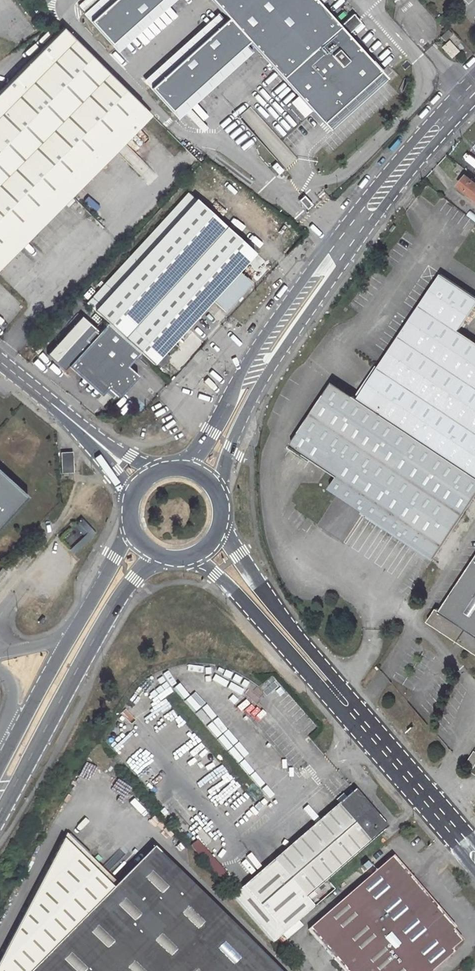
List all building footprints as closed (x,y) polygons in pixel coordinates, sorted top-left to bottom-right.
[(79,5),(111,43),(160,0),(84,0),(79,5)] [(229,19),(151,88),(171,109),(249,42),(270,65),(328,13),(316,0),(212,0),(229,19)] [(328,13),(270,65),(280,77),(338,25),(328,13)] [(348,15),(341,21),(347,29),(355,22),(348,15)] [(338,25),(280,77),(322,123),(381,72),(338,25)] [(0,90),(0,249),(142,106),(62,27),(0,90)] [(449,41),(442,47),(451,57),(457,51),(449,41)] [(150,115),(142,106),(0,249),(0,267),(150,115)] [(169,112),(173,118),(181,112),(177,106),(169,112)] [(467,177),(461,186),(474,197),(474,180),(473,182),(467,177)] [(188,192),(87,303),(107,321),(140,351),(153,363),(254,252),(188,192)] [(240,271),(213,300),(225,312),(252,283),(240,271)] [(441,275),(378,369),(387,375),(366,405),(358,400),(332,383),(291,446),(338,477),(330,489),(433,557),(474,494),(474,343),(457,331),(474,304),(474,298),(441,275)] [(140,351),(107,321),(98,331),(81,316),(46,353),(63,369),(68,364),(75,371),(82,364),(107,387),(118,397),(138,375),(127,365),(140,351)] [(39,335),(29,346),(37,353),(47,342),(39,335)] [(165,352),(157,360),(162,365),(170,356),(165,352)] [(82,364),(75,371),(100,394),(107,387),(82,364)] [(387,375),(378,369),(358,400),(366,405),(387,375)] [(71,451),(61,452),(61,471),(72,470),(71,451)] [(27,496),(0,471),(0,525),(27,496)] [(38,525),(44,518),(41,515),(34,522),(38,525)] [(427,622),(474,654),(474,557),(439,611),(436,609),(427,622)] [(465,764),(473,769),(474,765),(474,752),(474,751),(465,764)] [(305,898),(386,827),(354,789),(231,896),(272,943),(313,907),(305,898)] [(152,848),(111,889),(62,841),(0,959),(0,970),(277,970),(152,848)] [(452,952),(449,950),(460,941),(451,930),(453,928),(391,857),(306,930),(342,970),(430,970),(452,952)]
